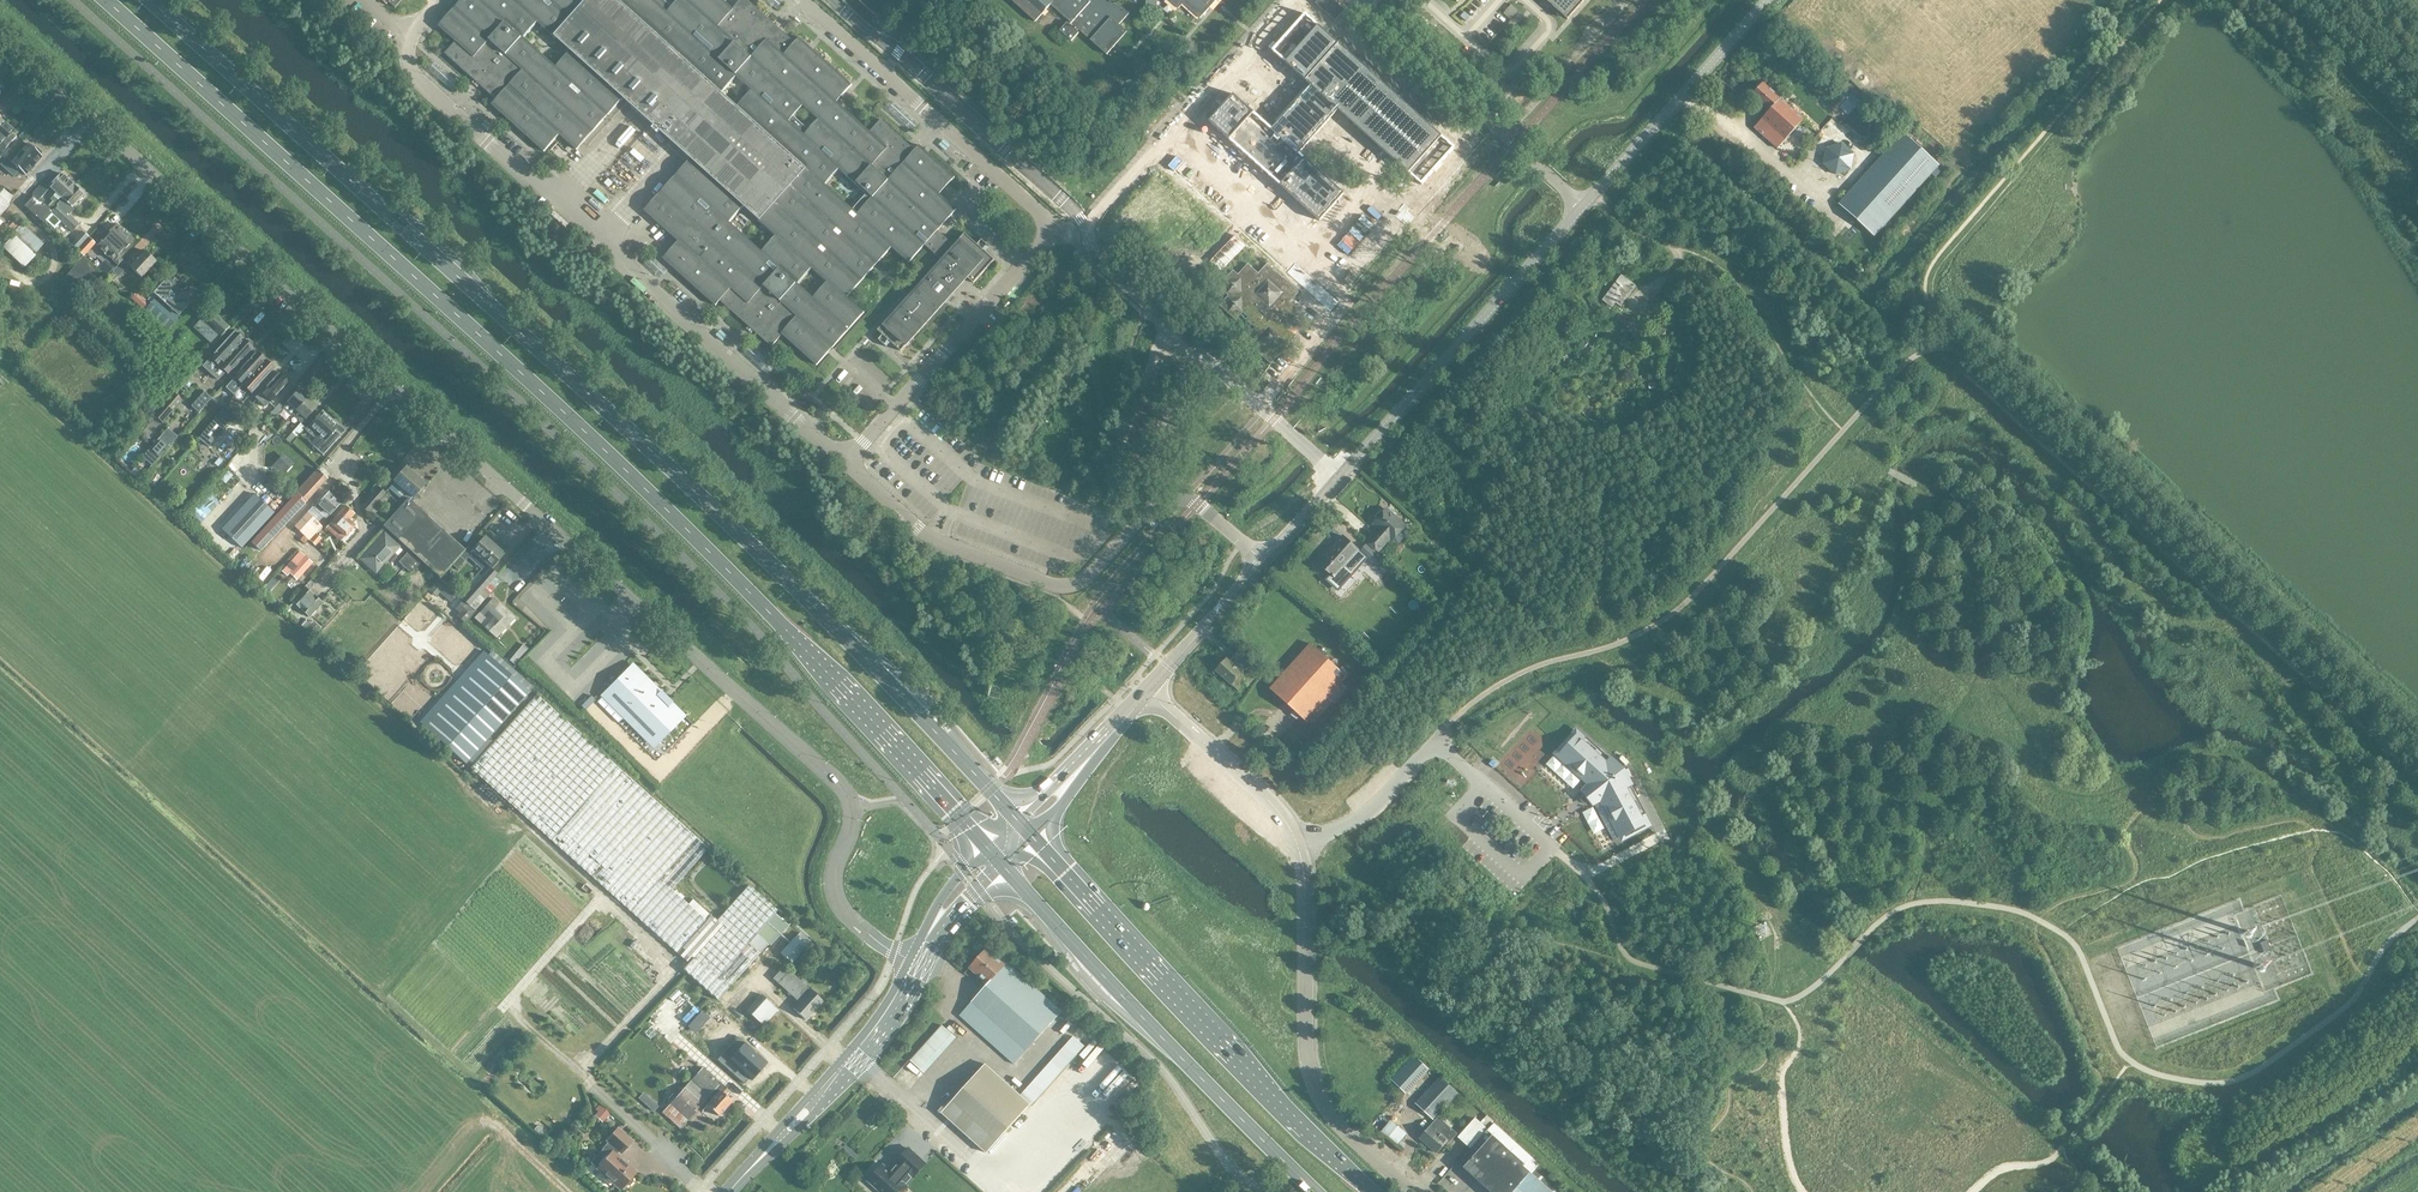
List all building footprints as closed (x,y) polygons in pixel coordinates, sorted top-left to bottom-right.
[(837,102),(852,84),(800,37),(796,42),(748,0),(741,0),(733,8),(724,0),(462,0),(439,26),(456,41),(445,53),(496,99),(492,104),(544,151),(560,135),(577,150),(623,98),(691,159),(644,210),(679,241),(663,258),(716,305),(720,300),(771,346),(782,334),(817,365),(864,312),(847,297),(892,247),(909,262),(925,245),(944,263),(934,275),(930,271),(877,330),(883,335),(878,339),(887,347),(887,346),(879,339),(883,335),(901,351),(945,302),(939,297),(962,272),(974,283),(995,260),(978,244),(982,240),(990,247),(982,239),(978,244),(965,233),(954,245),(938,230),(957,209),(940,194),(955,177),(920,145),(915,150),(881,119),(870,131),(837,102)] [(874,11),(883,1),(882,0),(861,0),(874,11)] [(981,1),(991,9),(999,0),(982,0),(981,1)] [(991,9),(1001,18),(1017,0),(999,0),(991,9)] [(1202,5),(1221,22),(1230,13),(1215,0),(1207,0),(1202,5)] [(1230,13),(1238,4),(1234,0),(1215,0),(1230,13)] [(1335,21),(1345,10),(1334,0),(1318,0),(1315,3),(1335,21)] [(1568,19),(1585,0),(1546,0),(1568,19)] [(1147,12),(1158,11),(1157,1),(1146,1),(1147,12)] [(1180,1),(1176,6),(1181,11),(1185,6),(1180,1)] [(1022,3),(1005,22),(1015,31),(1032,11),(1022,3)] [(1512,3),(1505,11),(1517,22),(1525,14),(1512,3)] [(1202,5),(1194,14),(1213,31),(1221,22),(1202,5)] [(1058,10),(1053,15),(1058,19),(1063,14),(1058,10)] [(1032,11),(1015,31),(1024,39),(1041,20),(1032,11)] [(1233,94),(1209,121),(1246,155),(1320,221),(1344,193),(1301,155),(1299,153),(1300,152),(1338,110),(1340,111),(1384,151),(1422,185),(1455,148),(1306,13),(1272,51),(1311,85),(1306,91),(1299,98),(1296,102),(1289,110),(1284,116),(1277,123),(1272,128),(1233,94)] [(1063,14),(1058,19),(1062,23),(1067,18),(1063,14)] [(1194,14),(1186,23),(1205,40),(1213,31),(1194,14)] [(1168,15),(1164,20),(1169,24),(1173,20),(1168,15)] [(1041,20),(1024,39),(1033,47),(1050,28),(1041,20)] [(1164,20),(1160,24),(1165,29),(1169,24),(1164,20)] [(1186,23),(1178,32),(1197,49),(1205,40),(1186,23)] [(1076,26),(1071,32),(1076,36),(1081,30),(1076,26)] [(1050,28),(1033,47),(1042,55),(1059,36),(1050,28)] [(1081,30),(1076,36),(1080,40),(1085,34),(1081,30)] [(1178,32),(1170,41),(1189,58),(1197,49),(1178,32)] [(1151,33),(1147,38),(1153,42),(1157,38),(1151,33)] [(1059,36),(1042,55),(1051,63),(1068,44),(1059,36)] [(1147,38),(1143,42),(1149,47),(1153,42),(1147,38)] [(1170,41),(1161,50),(1180,68),(1189,58),(1170,41)] [(1094,43),(1089,48),(1094,52),(1099,47),(1094,43)] [(1068,44),(1051,63),(1060,72),(1077,52),(1068,44)] [(1099,47),(1094,52),(1098,56),(1103,51),(1099,47)] [(1077,52),(1060,72),(1069,80),(1086,61),(1077,52)] [(1086,61),(1069,80),(1078,88),(1096,69),(1086,61)] [(1117,63),(1112,69),(1117,73),(1122,67),(1117,63)] [(1122,67),(1117,73),(1121,76),(1126,71),(1122,67)] [(1100,73),(1083,92),(1092,100),(1109,81),(1100,73)] [(1134,79),(1130,84),(1134,88),(1139,83),(1134,79)] [(1109,81),(1092,100),(1101,108),(1118,89),(1109,81)] [(1139,83),(1134,88),(1138,92),(1143,87),(1139,83)] [(1808,147),(1819,134),(1763,83),(1752,96),(1769,112),(1754,127),(1777,148),(1792,132),(1808,147)] [(1118,89),(1101,108),(1109,116),(1126,96),(1118,89)] [(1151,94),(1147,99),(1151,103),(1156,98),(1151,94)] [(1126,96),(1109,116),(1118,123),(1135,104),(1126,96)] [(1156,98),(1151,103),(1155,107),(1160,102),(1156,98)] [(1135,104),(1118,123),(1126,131),(1143,112),(1135,104)] [(1143,112),(1126,131),(1135,139),(1152,120),(1143,112)] [(0,132),(0,151),(2,153),(17,136),(12,132),(14,130),(7,124),(0,132)] [(1874,237),(1933,172),(1939,166),(1903,134),(1839,205),(1874,237)] [(1851,170),(1855,153),(1843,142),(1827,148),(1823,164),(1836,175),(1851,170)] [(28,143),(11,163),(25,176),(42,156),(41,155),(42,152),(37,148),(34,149),(28,143)] [(1175,172),(1183,162),(1177,157),(1169,166),(1175,172)] [(25,206),(40,220),(73,184),(61,173),(48,188),(42,182),(32,192),(33,197),(25,206)] [(1145,182),(1140,188),(1144,192),(1150,186),(1145,182)] [(75,185),(73,184),(40,220),(42,223),(52,212),(61,221),(66,225),(73,231),(79,224),(64,211),(66,209),(64,207),(68,202),(72,207),(84,194),(74,186),(75,185)] [(1150,186),(1144,192),(1149,195),(1154,190),(1150,186)] [(7,206),(12,195),(4,189),(0,193),(0,215),(7,206)] [(1127,193),(1112,209),(1121,217),(1136,201),(1127,193)] [(1162,197),(1157,203),(1162,207),(1167,201),(1162,197)] [(1136,201),(1121,217),(1130,225),(1145,209),(1136,201)] [(1167,201),(1162,207),(1166,211),(1171,205),(1167,201)] [(1145,209),(1130,225),(1138,233),(1153,216),(1145,209)] [(1179,213),(1174,219),(1179,222),(1184,217),(1179,213)] [(1153,216),(1138,233),(1147,241),(1162,224),(1153,216)] [(1184,217),(1179,222),(1183,226),(1188,221),(1184,217)] [(5,226),(7,228),(14,235),(3,247),(23,266),(35,254),(44,244),(31,231),(17,218),(16,219),(15,218),(9,224),(8,223),(5,226)] [(97,245),(114,261),(119,256),(133,240),(116,224),(97,245)] [(1162,224),(1147,241),(1155,248),(1170,232),(1162,224)] [(1196,228),(1191,234),(1196,238),(1201,232),(1196,228)] [(1170,232),(1155,248),(1164,256),(1179,239),(1170,232)] [(1201,232),(1196,238),(1200,242),(1205,236),(1201,232)] [(84,256),(96,243),(89,237),(78,250),(84,256)] [(1179,239),(1164,256),(1172,264),(1187,247),(1179,239)] [(1214,244),(1209,250),(1213,254),(1218,248),(1214,244)] [(1187,247),(1172,264),(1181,272),(1196,255),(1187,247)] [(141,278),(156,261),(145,251),(130,267),(141,278)] [(1225,254),(1220,260),(1225,264),(1230,258),(1225,254)] [(1196,255),(1181,272),(1190,280),(1205,263),(1196,255)] [(66,276),(82,289),(98,270),(82,257),(66,276)] [(100,265),(109,273),(117,265),(108,257),(100,265)] [(128,265),(123,260),(118,266),(113,271),(113,272),(118,276),(128,265)] [(1238,266),(1233,271),(1238,275),(1243,270),(1238,266)] [(1212,269),(1197,286),(1206,294),(1221,277),(1212,269)] [(1243,270),(1238,275),(1242,279),(1247,274),(1243,270)] [(168,329),(196,296),(191,291),(190,286),(185,287),(172,275),(158,290),(164,295),(160,299),(157,297),(146,309),(168,329)] [(1620,306),(1621,306),(1636,286),(1621,275),(1606,295),(1620,306)] [(1221,277),(1206,294),(1214,301),(1230,284),(1221,277)] [(1255,281),(1250,287),(1255,291),(1260,286),(1255,281)] [(1230,284),(1214,301),(1223,309),(1238,292),(1230,284)] [(1260,286),(1255,291),(1259,295),(1264,289),(1260,286)] [(143,308),(148,302),(136,292),(131,298),(143,308)] [(1238,292),(1223,309),(1231,317),(1247,300),(1238,292)] [(1272,297),(1267,302),(1272,306),(1277,301),(1272,297)] [(1247,300),(1231,317),(1240,325),(1255,308),(1247,300)] [(1277,301),(1272,306),(1276,310),(1281,305),(1277,301)] [(1255,308),(1240,325),(1248,332),(1264,315),(1255,308)] [(213,345),(230,327),(211,310),(206,315),(203,312),(199,317),(202,320),(195,327),(213,345)] [(1289,312),(1285,318),(1289,322),(1294,316),(1289,312)] [(1264,315),(1248,332),(1257,340),(1272,323),(1264,315)] [(1294,316),(1289,322),(1293,326),(1298,320),(1294,316)] [(1272,323),(1257,340),(1265,348),(1281,331),(1272,323)] [(1307,328),(1302,333),(1306,337),(1311,332),(1307,328)] [(235,332),(222,346),(203,366),(212,374),(244,340),(243,339),(244,338),(244,335),(240,331),(237,332),(236,333),(235,332)] [(1281,331),(1265,348),(1274,356),(1289,339),(1281,331)] [(1311,332),(1306,337),(1310,341),(1315,336),(1311,332)] [(252,348),(251,347),(252,345),(252,342),(249,339),(246,339),(245,341),(244,340),(212,374),(218,380),(225,372),(236,359),(240,362),(252,348)] [(1289,339),(1274,356),(1283,363),(1298,346),(1289,339)] [(1298,346),(1283,363),(1291,371),(1307,354),(1298,346)] [(233,396),(244,385),(266,360),(257,352),(244,366),(247,369),(235,382),(230,377),(222,386),(233,396)] [(266,360),(244,385),(252,392),(275,368),(266,360)] [(260,392),(261,393),(257,397),(263,402),(261,403),(265,407),(289,381),(279,372),(260,392)] [(1203,381),(1210,388),(1213,390),(1221,382),(1211,373),(1203,381)] [(279,404),(272,412),(276,416),(284,408),(292,416),(293,415),(308,398),(298,389),(287,402),(288,403),(284,408),(279,404)] [(199,412),(212,398),(204,392),(192,406),(199,412)] [(173,393),(154,415),(162,422),(181,400),(173,393)] [(308,398),(293,415),(301,422),(305,418),(306,419),(317,407),(308,398)] [(207,445),(234,415),(224,406),(197,436),(207,445)] [(338,426),(322,411),(309,426),(321,437),(313,446),(323,455),(343,433),(337,428),(338,426)] [(1188,421),(1181,432),(1190,438),(1191,436),(1197,426),(1188,421)] [(298,436),(297,436),(305,427),(300,423),(293,431),(286,425),(279,433),(290,444),(293,441),(298,436)] [(1190,438),(1188,440),(1199,447),(1208,434),(1197,427),(1191,436),(1190,438)] [(152,466),(178,437),(168,428),(142,457),(152,466)] [(394,481),(406,492),(402,497),(406,501),(383,525),(440,577),(460,556),(465,561),(473,551),(482,559),(495,545),(485,536),(472,550),(467,546),(465,549),(411,501),(413,498),(426,483),(406,466),(394,481)] [(136,467),(130,473),(139,481),(145,474),(136,467)] [(261,551),(327,479),(317,469),(297,492),(252,542),(261,551)] [(368,512),(371,510),(385,493),(379,488),(362,507),(368,512)] [(200,522),(220,501),(210,491),(190,512),(200,522)] [(317,504),(314,507),(321,513),(324,509),(331,515),(342,502),(329,491),(317,504)] [(271,509),(257,495),(218,539),(233,553),(271,509)] [(345,506),(330,522),(346,536),(355,525),(349,520),(355,514),(345,506)] [(1386,509),(1384,512),(1382,511),(1380,511),(1375,516),(1376,519),(1377,520),(1374,523),(1380,528),(1367,542),(1379,553),(1404,525),(1386,509)] [(316,534),(323,527),(307,513),(295,526),(296,527),(291,532),(302,541),(306,537),(308,538),(310,540),(316,534)] [(399,546),(385,533),(361,559),(376,572),(380,567),(382,567),(386,563),(386,561),(399,546)] [(315,545),(320,538),(316,534),(310,540),(315,545)] [(1324,555),(1317,562),(1333,577),(1330,580),(1329,579),(1328,580),(1338,588),(1353,572),(1352,572),(1351,573),(1345,568),(1344,566),(1359,549),(1343,536),(1325,556),(1324,555)] [(1377,567),(1384,559),(1367,544),(1360,551),(1377,567)] [(495,545),(482,559),(491,568),(504,554),(495,545)] [(413,556),(407,551),(401,558),(407,563),(413,556)] [(300,552),(283,571),(287,575),(289,573),(297,579),(312,562),(300,552)] [(415,566),(419,562),(413,557),(409,560),(415,566)] [(430,580),(434,575),(425,568),(421,573),(430,580)] [(479,595),(496,576),(489,570),(463,599),(475,609),(484,600),(479,595)] [(453,600),(457,596),(440,579),(431,588),(436,593),(441,588),(453,600)] [(323,602),(305,586),(292,600),(310,616),(323,602)] [(476,611),(461,598),(457,603),(466,612),(463,616),(468,620),(476,611)] [(515,618),(494,598),(475,618),(497,637),(510,623),(515,618)] [(1306,721),(1347,676),(1311,644),(1270,689),(1294,711),(1291,714),(1297,720),(1300,716),(1306,721)] [(515,664),(526,652),(520,648),(510,660),(515,664)] [(530,691),(485,651),(421,722),(466,763),(530,691)] [(1247,687),(1259,674),(1248,664),(1243,669),(1247,673),(1245,676),(1227,659),(1216,670),(1229,682),(1235,676),(1247,687)] [(1089,669),(1084,676),(1094,685),(1100,678),(1089,669)] [(629,670),(607,692),(657,742),(679,720),(629,670)] [(728,989),(760,953),(769,943),(757,933),(778,911),(749,885),(717,920),(711,915),(693,899),(688,904),(660,880),(697,838),(536,695),(470,768),(689,964),(694,958),(728,989)] [(1574,733),(1558,751),(1590,780),(1582,789),(1586,795),(1582,797),(1587,803),(1591,801),(1595,806),(1613,840),(1619,837),(1624,835),(1626,838),(1647,827),(1632,799),(1637,797),(1624,770),(1601,750),(1597,754),(1574,733)] [(792,962),(806,946),(795,936),(781,953),(792,962)] [(1015,1064),(1062,1011),(1001,957),(999,959),(987,948),(970,967),(988,984),(960,1015),(1015,1064)] [(806,1020),(823,1001),(810,989),(784,966),(773,978),(799,1001),(793,1008),(806,1020)] [(756,1033),(778,1009),(762,994),(747,1011),(755,1018),(748,1026),(756,1033)] [(740,1038),(745,1033),(731,1020),(726,1025),(740,1038)] [(911,1061),(921,1070),(952,1034),(942,1025),(911,1061)] [(665,1035),(659,1041),(663,1045),(662,1047),(666,1052),(668,1050),(671,1052),(677,1046),(665,1035)] [(1044,1091),(1084,1046),(1073,1036),(1033,1081),(1044,1091)] [(722,1054),(733,1064),(728,1069),(744,1084),(749,1078),(751,1080),(767,1062),(738,1037),(722,1054)] [(688,1054),(691,1050),(686,1045),(682,1049),(688,1054)] [(1407,1092),(1430,1068),(1415,1053),(1391,1078),(1407,1092)] [(987,1153),(1030,1104),(985,1064),(942,1112),(987,1153)] [(719,1116),(732,1101),(725,1094),(729,1090),(702,1067),(662,1112),(680,1128),(709,1095),(713,1098),(707,1105),(719,1116)] [(1440,1077),(1415,1103),(1433,1119),(1457,1092),(1440,1077)] [(643,1092),(639,1098),(655,1110),(659,1104),(643,1092)] [(593,1112),(604,1121),(612,1111),(600,1102),(593,1112)] [(1438,1117),(1420,1138),(1428,1145),(1447,1124),(1438,1117)] [(1458,1163),(1490,1191),(1514,1191),(1531,1173),(1523,1166),(1525,1165),(1487,1131),(1488,1130),(1491,1125),(1482,1117),(1478,1121),(1475,1118),(1458,1137),(1471,1149),(1458,1163)] [(1390,1119),(1383,1130),(1400,1142),(1408,1131),(1390,1119)] [(1447,1124),(1428,1145),(1437,1153),(1447,1142),(1449,1143),(1457,1133),(1447,1124)] [(633,1178),(631,1177),(635,1172),(616,1155),(620,1150),(621,1152),(631,1141),(617,1129),(608,1140),(610,1141),(603,1149),(610,1155),(598,1168),(606,1175),(605,1177),(605,1180),(609,1183),(612,1183),(613,1181),(621,1188),(625,1184),(626,1185),(630,1185),(633,1181),(633,1178)] [(906,1185),(913,1177),(914,1177),(926,1164),(909,1148),(897,1162),(899,1164),(891,1172),(883,1165),(868,1181),(881,1191),(903,1191),(908,1187),(906,1185)] [(1534,1170),(1531,1173),(1514,1191),(1558,1191),(1534,1170)]
